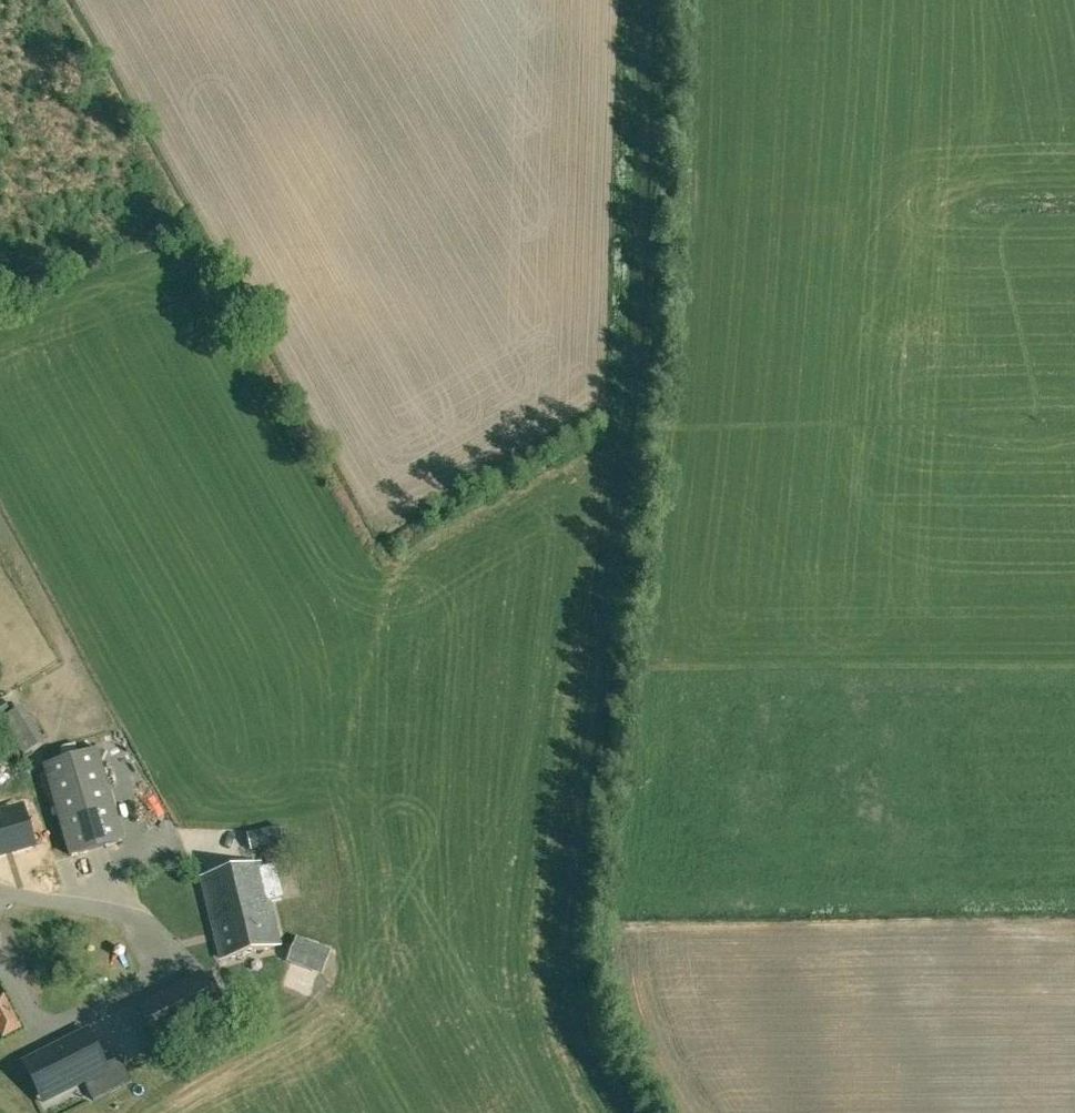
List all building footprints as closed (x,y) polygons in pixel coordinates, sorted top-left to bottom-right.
[(24,709),(12,716),(32,753),(45,746),(24,709)] [(48,764),(73,853),(123,839),(98,750),(48,764)] [(0,818),(0,857),(34,848),(23,811),(0,818)] [(278,825),(245,833),(250,851),(282,843),(278,825)] [(203,876),(213,918),(269,903),(269,902),(285,898),(276,863),(260,867),(259,863),(203,876)] [(269,903),(213,918),(223,958),(279,945),(269,903)] [(3,993),(0,995),(0,1034),(2,1038),(21,1028),(3,993)] [(156,1045),(177,1035),(157,995),(137,1005),(156,1045)] [(87,1030),(32,1058),(51,1098),(107,1070),(87,1030)]
